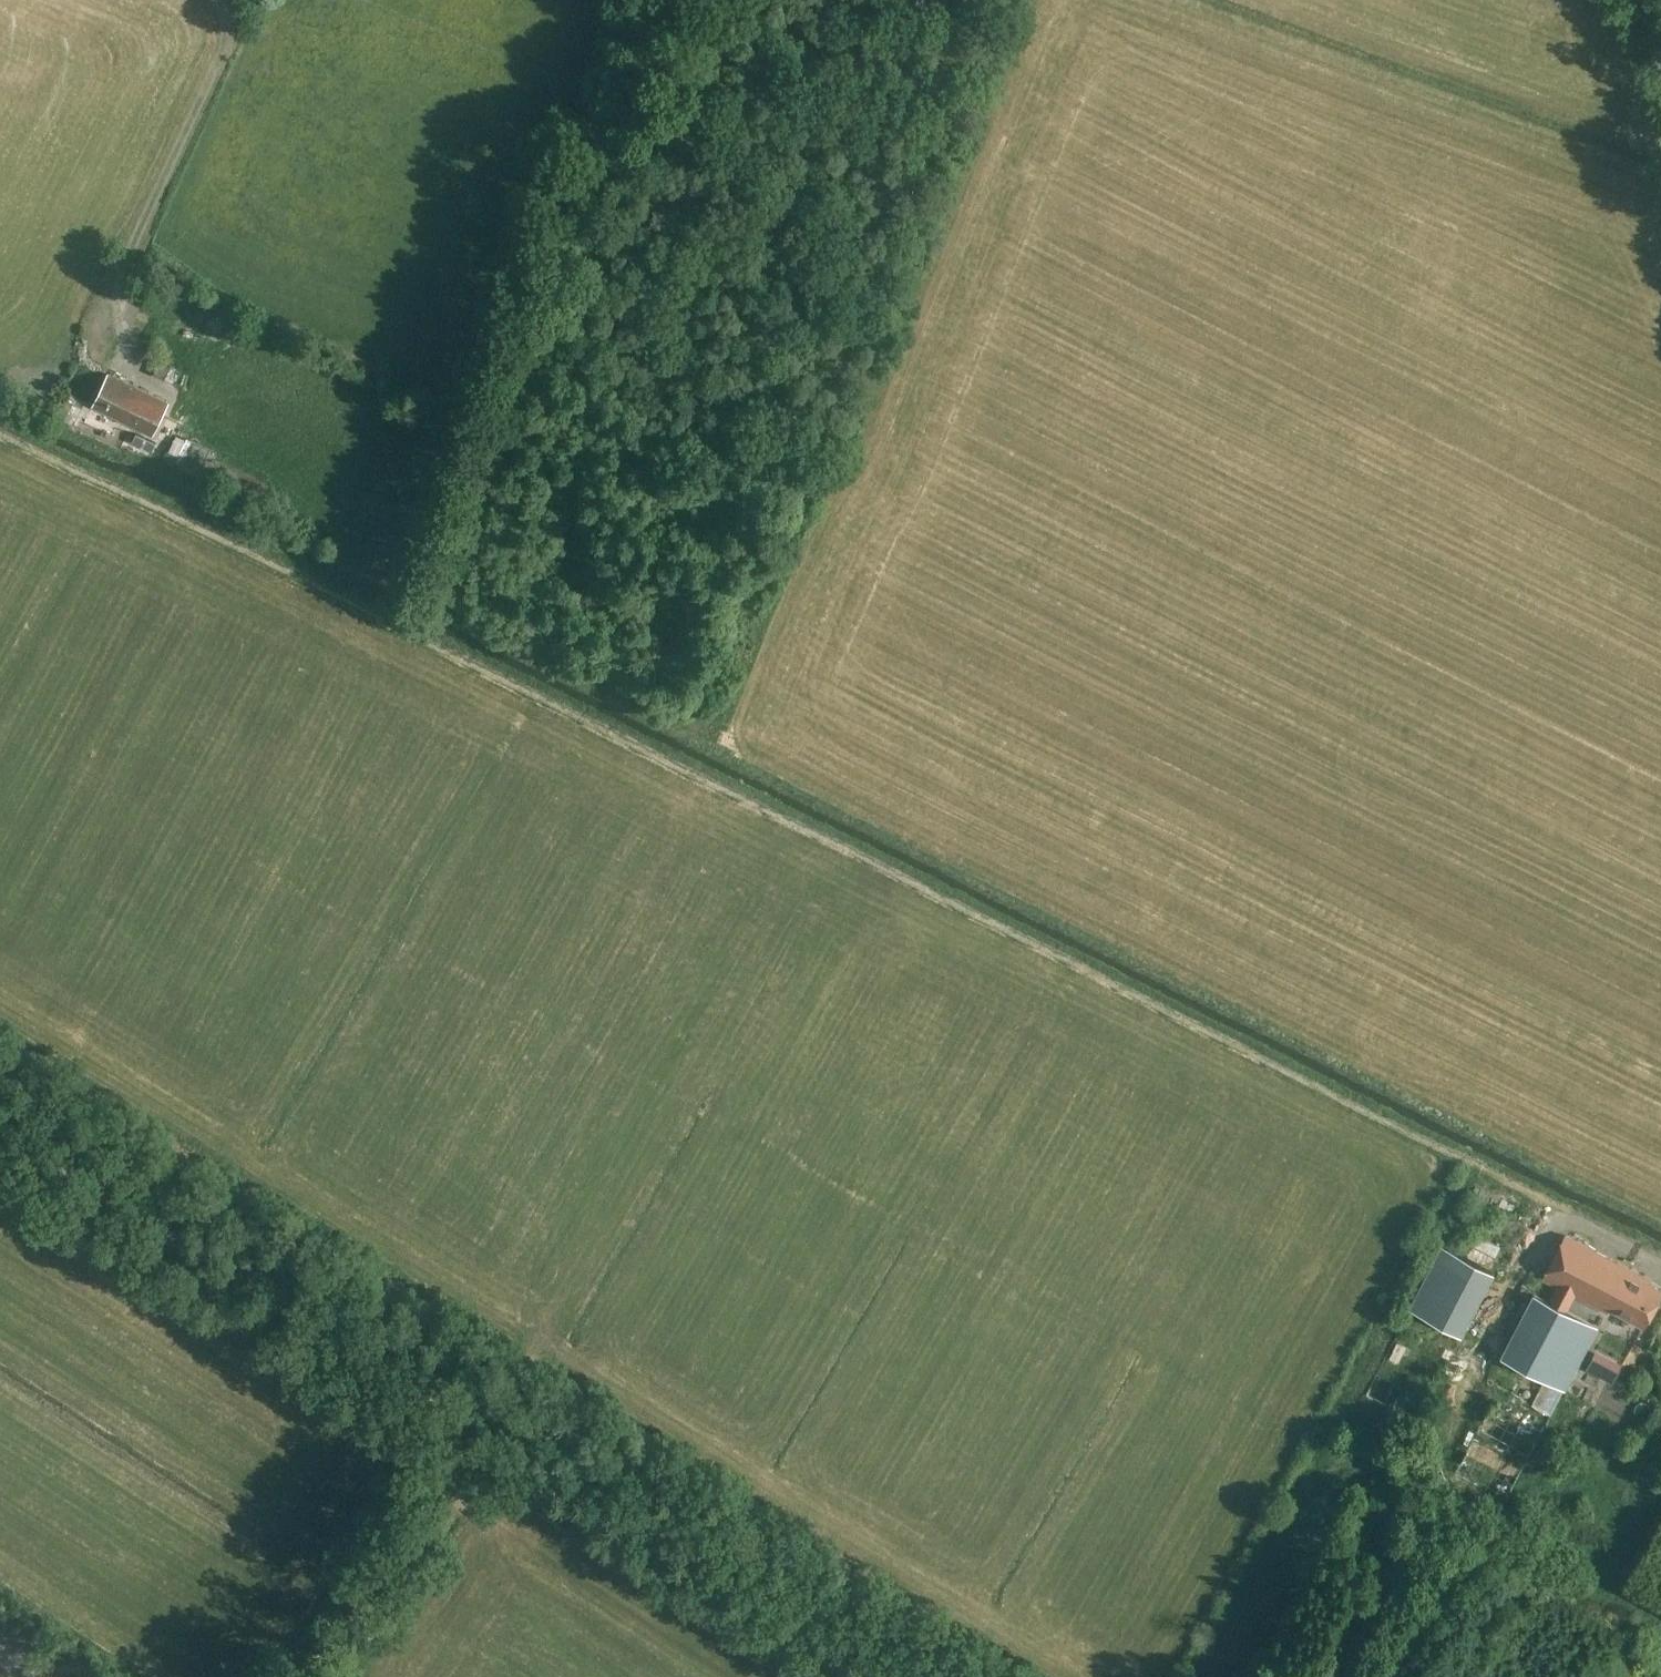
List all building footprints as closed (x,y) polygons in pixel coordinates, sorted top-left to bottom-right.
[(160,361),(153,375),(174,385),(181,371),(160,361)] [(168,403),(108,374),(93,406),(152,435),(168,403)] [(1609,1313),(1610,1310),(1643,1327),(1660,1293),(1660,1289),(1648,1283),(1650,1279),(1563,1234),(1540,1277),(1555,1285),(1547,1301),(1531,1293),(1498,1355),(1561,1388),(1594,1326),(1564,1309),(1572,1294),(1609,1313)] [(1493,1272),(1442,1245),(1409,1308),(1461,1335),(1493,1272)]
